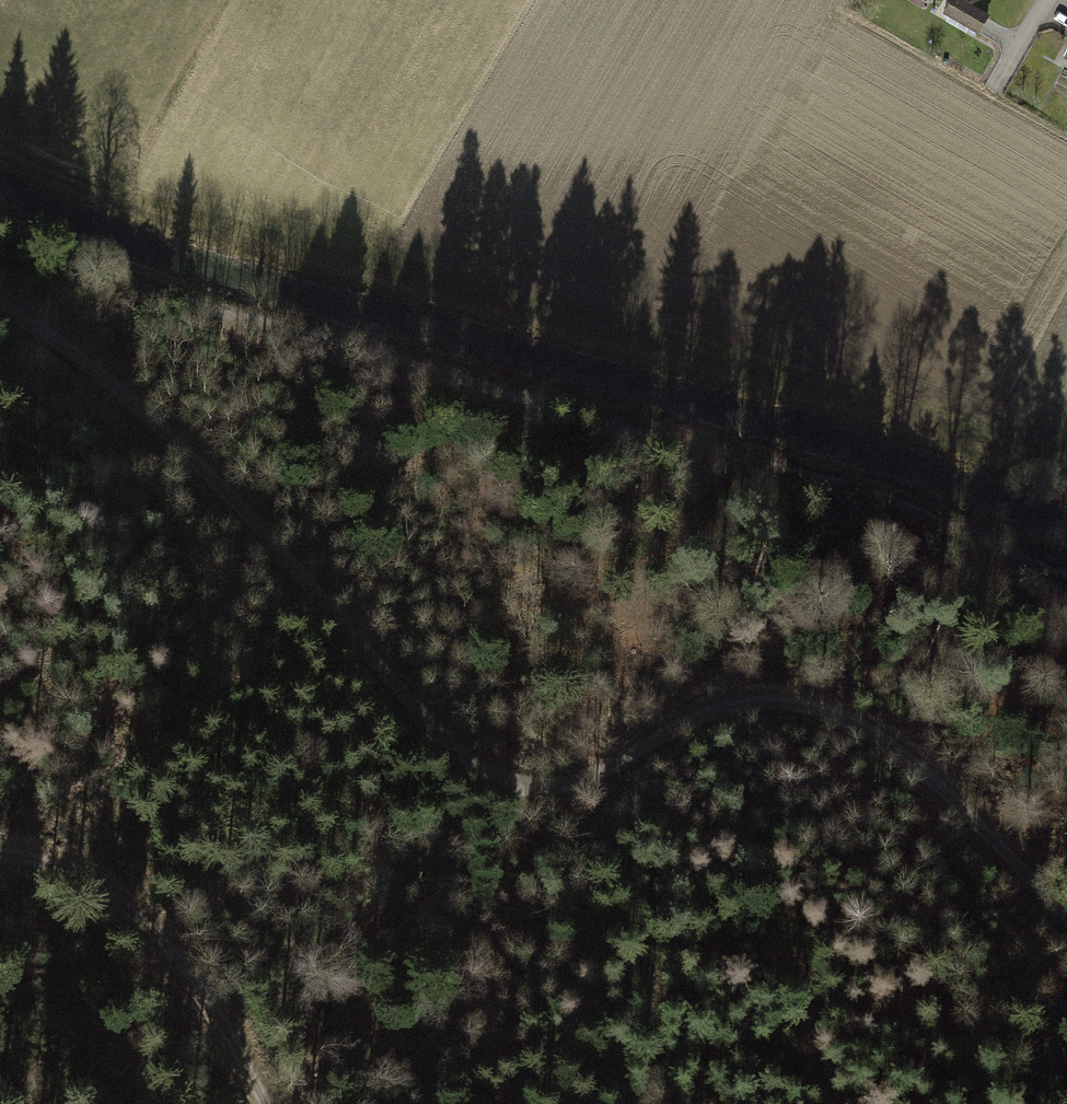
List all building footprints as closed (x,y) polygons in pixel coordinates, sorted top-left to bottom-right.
[(923,12),(930,0),(905,0),(904,2),(923,12)] [(976,39),(988,17),(956,0),(950,0),(940,19),(976,39)]
